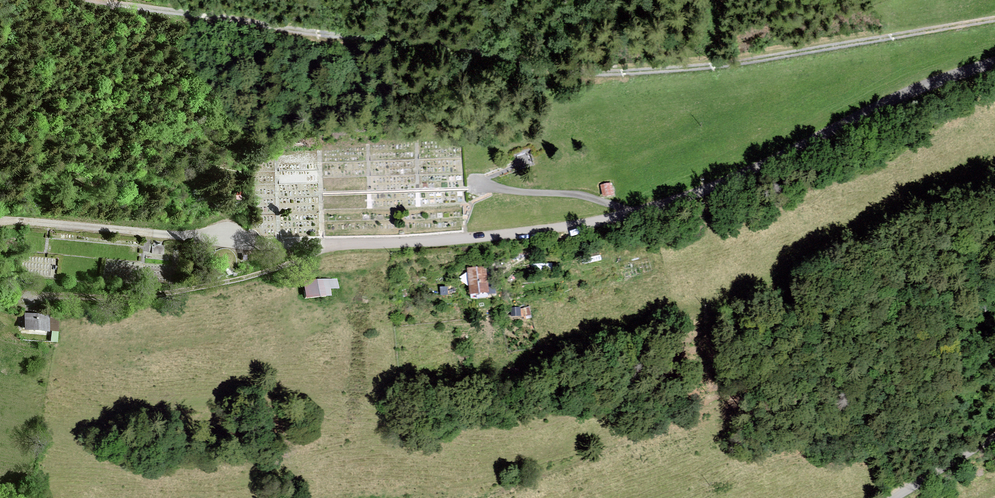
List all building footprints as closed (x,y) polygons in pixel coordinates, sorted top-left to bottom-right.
[(612,184),(601,186),(603,198),(615,195),(612,184)] [(485,267),(469,269),(471,293),(487,291),(486,274),(485,267)] [(332,279),(305,282),(307,297),(330,294),(330,289),(339,288),(338,279),(332,279)] [(519,307),(510,308),(511,316),(521,314),(519,307)] [(50,315),(27,314),(26,330),(49,330),(50,315)]
